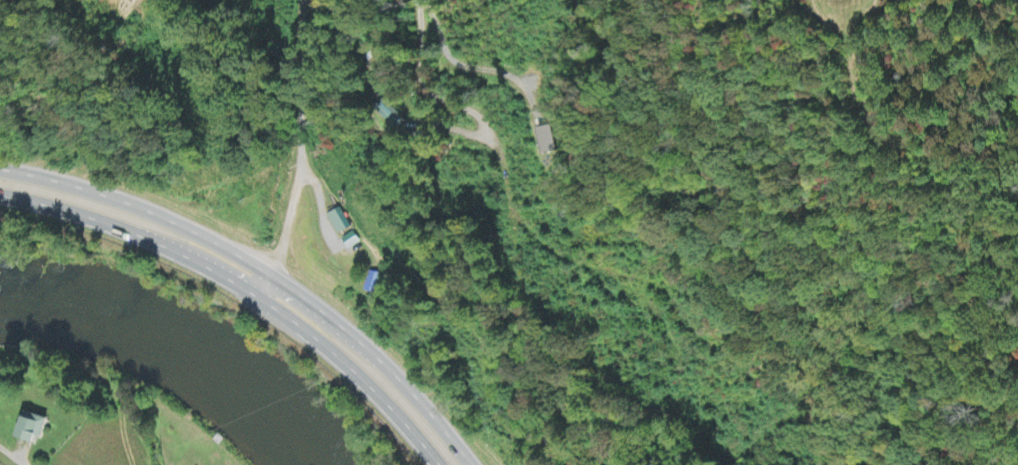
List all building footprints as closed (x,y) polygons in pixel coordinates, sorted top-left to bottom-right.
[(403,120),(385,103),(378,111),(396,128),(403,120)] [(545,154),(555,152),(551,127),(540,129),(545,154)] [(328,217),(340,236),(352,229),(339,209),(328,217)] [(41,445),(50,420),(29,413),(20,438),(41,445)]
